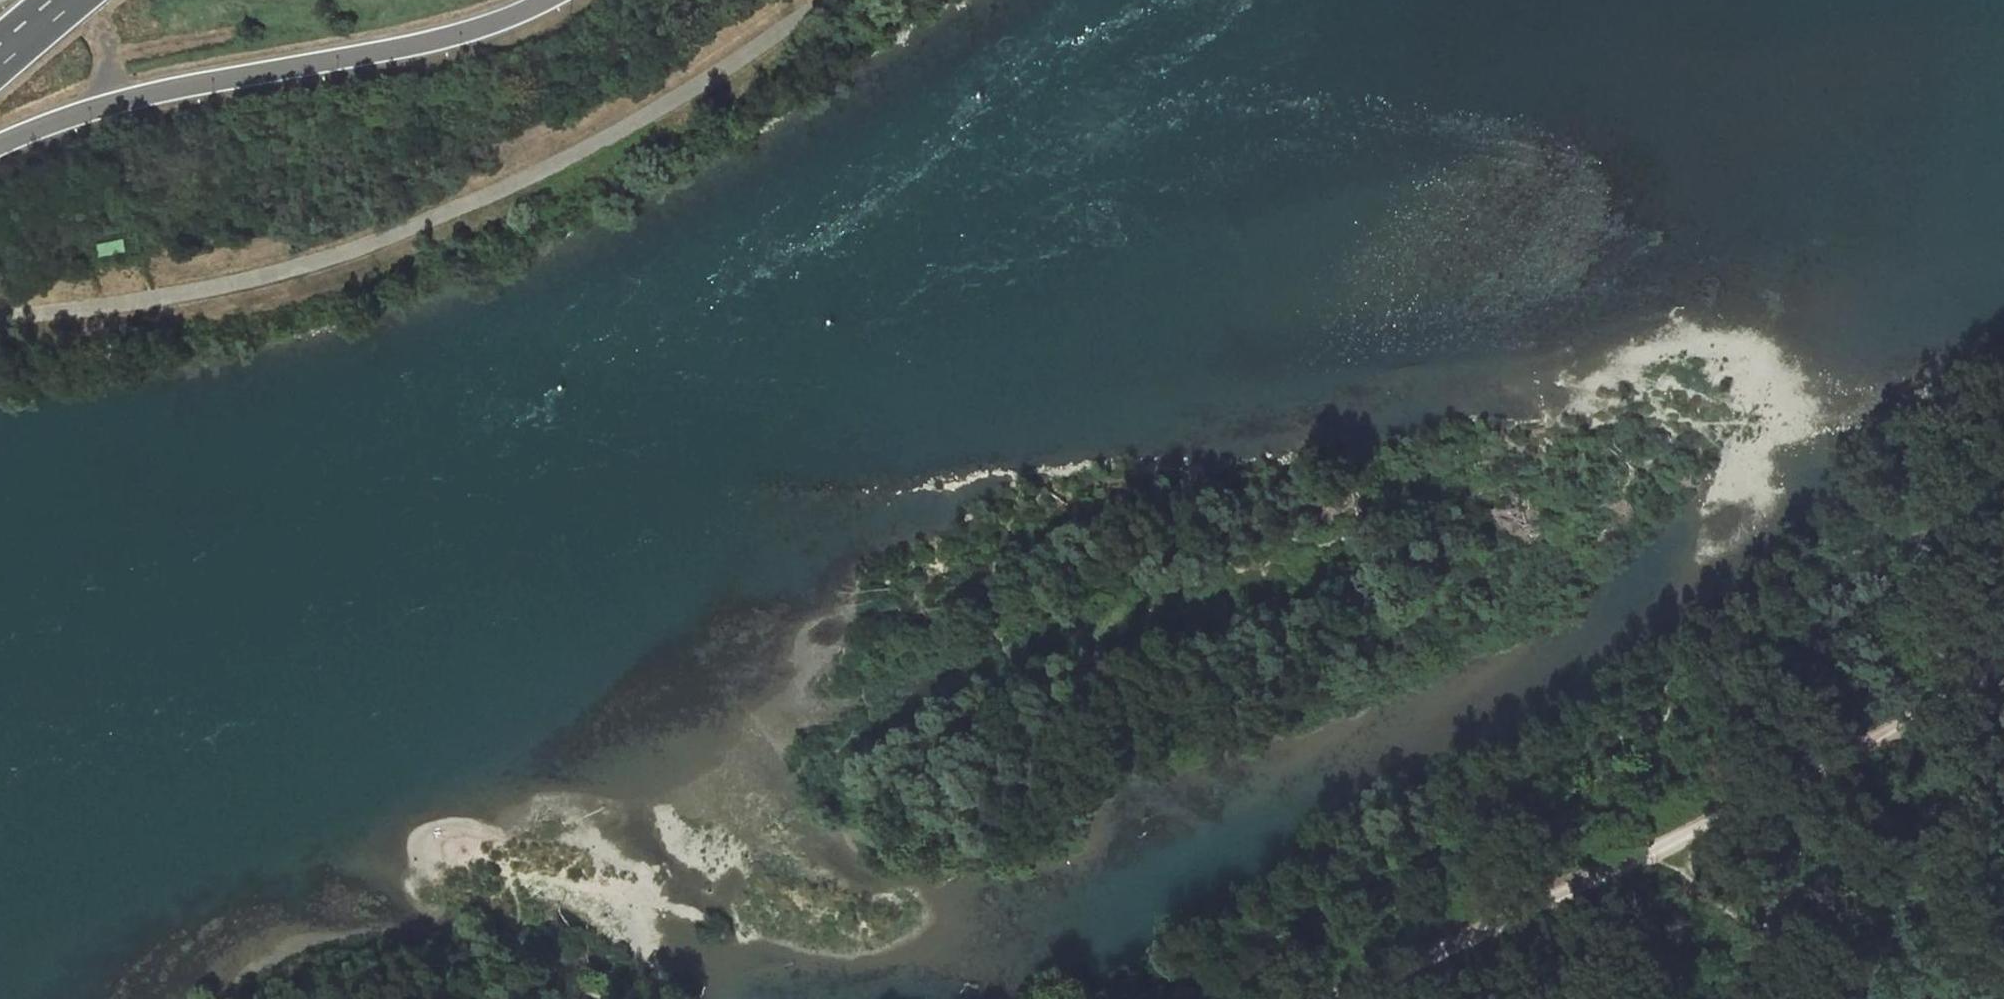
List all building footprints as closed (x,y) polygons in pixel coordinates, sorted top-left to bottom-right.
[(125,240),(97,245),(99,257),(127,252),(125,240)]
